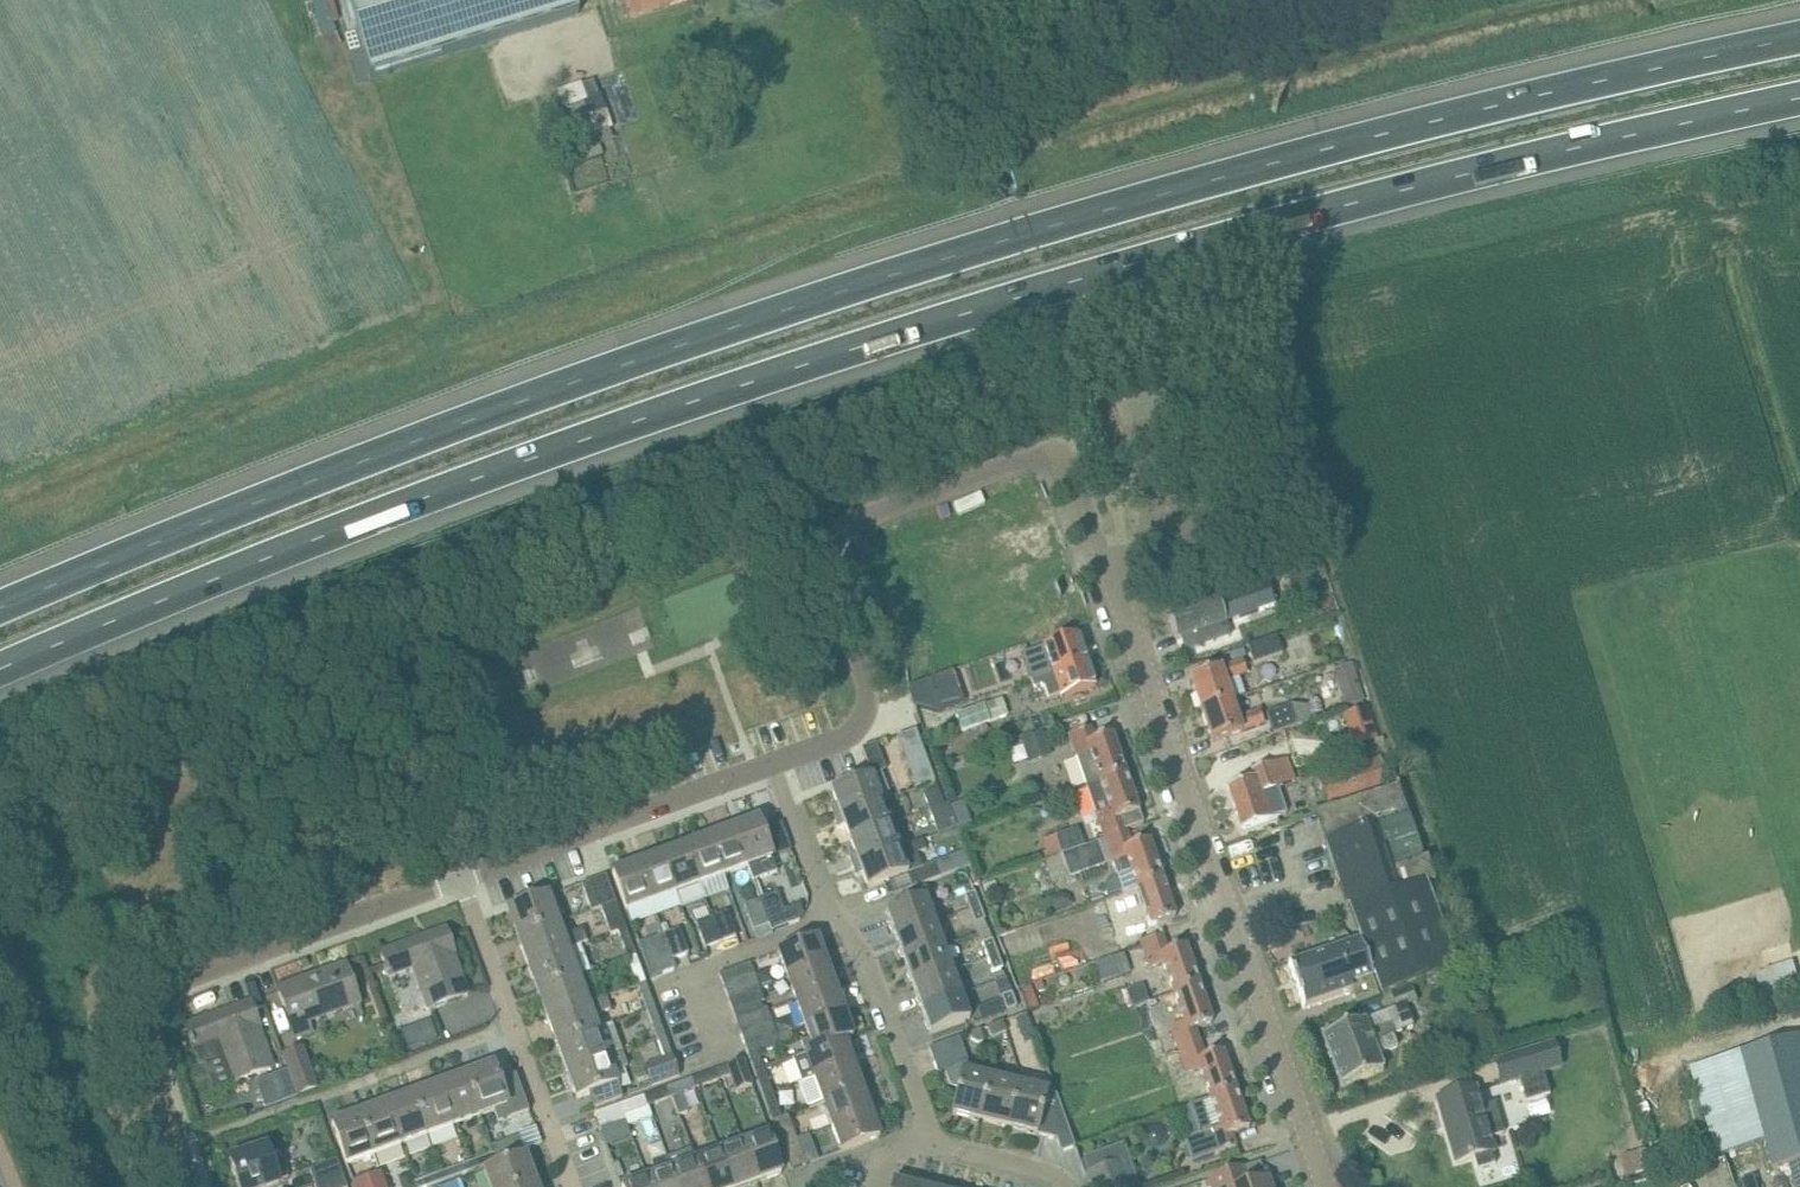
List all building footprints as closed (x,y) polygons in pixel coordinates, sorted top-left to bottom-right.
[(350,32),(356,30),(371,79),(458,52),(485,43),(579,14),(575,0),(340,0),(350,32)] [(629,18),(687,0),(623,0),(629,18)] [(1028,562),(1014,567),(1017,574),(1030,569),(1028,562)] [(1016,574),(1014,567),(1000,572),(1003,579),(1016,574)] [(1169,614),(1177,639),(1225,623),(1222,615),(1234,611),(1238,622),(1279,607),(1269,578),(1228,593),(1228,594),(1217,598),(1217,597),(1169,614)] [(975,587),(960,592),(963,600),(978,595),(975,587)] [(980,603),(978,595),(963,600),(966,608),(980,603)] [(1028,644),(1075,628),(1064,597),(1017,614),(1028,644)] [(988,624),(973,629),(976,638),(991,632),(988,624)] [(1043,641),(1053,673),(1087,661),(1078,635),(1049,646),(1046,639),(1043,641)] [(1248,645),(1254,663),(1283,653),(1277,636),(1248,645)] [(948,648),(954,664),(962,661),(957,645),(948,648)] [(945,668),(954,664),(948,648),(939,651),(945,668)] [(1191,678),(1202,711),(1232,700),(1226,682),(1248,674),(1243,660),(1191,678)] [(1087,661),(1053,673),(1031,680),(1034,687),(1044,684),(1049,698),(1061,694),(1062,697),(1096,686),(1087,661)] [(1352,664),(1334,670),(1346,707),(1364,701),(1352,664)] [(932,680),(910,687),(911,692),(916,706),(939,712),(943,711),(932,680)] [(1002,699),(956,716),(962,731),(1008,715),(1002,699)] [(1232,700),(1202,711),(1213,742),(1265,724),(1261,711),(1239,718),(1232,700)] [(1268,713),(1274,734),(1299,725),(1293,705),(1268,713)] [(1367,709),(1346,716),(1357,747),(1377,740),(1367,709)] [(1087,788),(1126,773),(1113,735),(1095,741),(1091,728),(1069,736),(1076,758),(1087,788)] [(897,736),(907,763),(926,756),(916,729),(897,736)] [(926,756),(907,763),(916,787),(935,780),(926,756)] [(1390,788),(1381,760),(1319,779),(1328,807),(1390,788)] [(1253,778),(1228,787),(1242,830),(1265,822),(1281,816),(1273,790),(1283,786),(1275,762),(1250,770),(1253,778)] [(835,817),(886,798),(890,797),(881,772),(832,790),(837,805),(831,807),(835,817)] [(1105,839),(1127,832),(1126,830),(1144,824),(1126,773),(1087,788),(1097,816),(1105,839)] [(1360,800),(1314,815),(1324,844),(1326,844),(1346,906),(1348,906),(1361,939),(1360,940),(1373,977),(1351,985),(1353,991),(1358,1004),(1380,996),(1382,996),(1412,985),(1457,968),(1463,966),(1442,906),(1446,905),(1438,881),(1430,858),(1424,860),(1412,827),(1418,825),(1405,785),(1398,787),(1396,788),(1396,789),(1359,800),(1360,800)] [(922,795),(928,811),(943,806),(937,790),(922,795)] [(845,825),(851,840),(890,825),(884,812),(890,810),(886,798),(835,817),(839,827),(845,825)] [(950,806),(960,833),(974,828),(964,801),(950,806)] [(943,806),(928,811),(935,828),(949,823),(943,806)] [(758,819),(733,828),(747,867),(748,867),(753,881),(778,872),(772,857),(773,857),(758,819)] [(895,838),(890,825),(851,840),(855,853),(849,856),(853,866),(903,848),(899,837),(895,838)] [(733,828),(709,837),(723,876),(747,867),(733,828)] [(1062,853),(1062,854),(1085,847),(1078,828),(1044,839),(1048,850),(1036,854),(1038,861),(1062,853)] [(1131,871),(1137,888),(1163,879),(1149,840),(1132,847),(1127,832),(1105,839),(1105,840),(1085,847),(1062,854),(1070,877),(1117,861),(1122,874),(1131,871)] [(709,837),(685,845),(700,885),(723,876),(709,837)] [(903,848),(853,866),(857,876),(863,874),(869,888),(913,872),(918,885),(943,876),(939,862),(923,868),(917,854),(927,850),(924,841),(903,848)] [(685,845),(662,854),(676,893),(700,885),(685,845)] [(662,854),(637,863),(651,903),(676,893),(662,854)] [(651,903),(637,863),(613,872),(628,912),(651,903)] [(592,912),(607,906),(616,903),(606,875),(582,884),(592,912)] [(1123,893),(1141,945),(1164,937),(1158,923),(1176,917),(1163,879),(1137,888),(1123,893)] [(997,884),(984,889),(987,898),(1000,894),(997,884)] [(760,899),(769,925),(772,931),(800,921),(804,914),(800,904),(785,910),(778,892),(760,899)] [(1048,899),(1053,912),(1074,905),(1071,897),(1064,893),(1048,899)] [(965,898),(969,909),(979,905),(975,894),(965,898)] [(508,911),(518,939),(559,924),(549,896),(508,911)] [(887,912),(896,936),(934,922),(926,898),(887,912)] [(754,930),(769,925),(760,899),(744,904),(754,930)] [(607,906),(618,934),(627,931),(616,903),(607,906)] [(979,905),(969,909),(975,925),(985,921),(979,905)] [(728,912),(712,918),(721,942),(737,936),(728,912)] [(721,942),(712,918),(697,923),(706,948),(721,942)] [(896,936),(905,960),(943,946),(934,922),(896,936)] [(518,939),(528,966),(581,947),(580,944),(587,942),(583,929),(563,936),(559,924),(518,939)] [(680,929),(663,935),(673,960),(689,954),(680,929)] [(618,934),(627,960),(636,957),(627,931),(618,934)] [(1089,943),(1094,961),(1123,952),(1117,934),(1089,943)] [(673,960),(663,935),(648,940),(657,965),(673,960)] [(422,948),(418,939),(380,952),(385,966),(384,967),(386,974),(388,973),(389,977),(414,968),(428,1009),(468,995),(453,954),(455,953),(449,937),(422,948)] [(1163,964),(1173,993),(1199,984),(1186,946),(1169,952),(1164,937),(1141,945),(1149,969),(1163,964)] [(779,952),(788,978),(827,963),(817,938),(779,952)] [(1360,940),(1289,964),(1304,1007),(1353,991),(1351,985),(1373,977),(1360,940)] [(982,946),(987,958),(996,954),(992,942),(982,946)] [(905,960),(914,985),(952,971),(943,946),(905,960)] [(528,966),(538,992),(579,977),(591,972),(581,947),(528,966)] [(996,954),(987,958),(993,974),(1002,970),(996,954)] [(627,960),(637,987),(646,984),(636,957),(627,960)] [(719,974),(724,987),(755,976),(751,963),(719,974)] [(788,978),(797,1002),(835,988),(827,963),(788,978)] [(308,1022),(360,1003),(346,965),(279,989),(296,1037),(312,1031),(308,1022)] [(757,974),(761,986),(772,982),(768,970),(757,974)] [(914,985),(922,1009),(961,995),(952,971),(914,985)] [(724,987),(728,999),(760,988),(755,976),(724,987)] [(589,1004),(579,977),(538,992),(548,1019),(589,1004)] [(637,987),(647,1014),(656,1011),(646,984),(637,987)] [(1170,1027),(1178,1051),(1200,1043),(1195,1029),(1213,1022),(1199,984),(1173,993),(1183,1022),(1170,1027)] [(1412,985),(1382,996),(1388,1012),(1344,1028),(1322,1036),(1341,1087),(1384,1071),(1378,1055),(1399,1047),(1394,1035),(1414,1028),(1405,1005),(1418,1001),(1412,985)] [(1022,989),(1030,1011),(1040,1007),(1032,986),(1022,989)] [(728,999),(736,1020),(767,1008),(760,988),(728,999)] [(797,1002),(806,1026),(844,1012),(835,988),(797,1002)] [(961,995),(922,1009),(931,1033),(969,1020),(961,995)] [(1002,998),(1006,1011),(1007,1012),(1017,1009),(1012,995),(1002,998)] [(589,1004),(548,1019),(558,1046),(599,1031),(593,1016),(611,1009),(607,998),(589,1004)] [(224,1012),(186,1026),(191,1040),(189,1040),(191,1047),(193,1047),(194,1050),(200,1065),(224,1056),(233,1083),(273,1068),(259,1027),(260,1027),(251,1002),(250,1002),(253,1011),(227,1021),(224,1012)] [(736,1020),(740,1032),(772,1021),(767,1008),(736,1020)] [(647,1014),(656,1041),(666,1037),(656,1011),(647,1014)] [(853,1037),(844,1012),(806,1026),(810,1038),(801,1041),(806,1054),(844,1040),(853,1037)] [(1027,1016),(1016,1020),(1020,1031),(1032,1027),(1028,1015),(1027,1016)] [(740,1032),(745,1045),(776,1033),(772,1021),(740,1032)] [(988,1028),(992,1039),(1006,1034),(1002,1023),(988,1028)] [(558,1046),(568,1073),(623,1053),(613,1026),(599,1031),(558,1046)] [(980,1030),(970,1034),(971,1038),(977,1042),(984,1040),(980,1030)] [(1603,1031),(1584,1037),(1589,1052),(1607,1047),(1603,1031)] [(745,1045),(755,1072),(764,1069),(758,1054),(781,1046),(776,1033),(745,1045)] [(666,1037),(656,1041),(663,1060),(645,1067),(651,1085),(680,1074),(666,1037)] [(929,1048),(934,1061),(964,1050),(959,1037),(929,1048)] [(1716,1154),(1767,1138),(1775,1169),(1790,1165),(1796,1186),(1799,1186),(1799,1038),(1743,1054),(1757,1103),(1705,1119),(1716,1154)] [(794,1058),(802,1082),(815,1078),(853,1064),(844,1040),(806,1054),(794,1058)] [(1200,1069),(1210,1099),(1236,1090),(1223,1052),(1205,1058),(1200,1043),(1178,1051),(1186,1074),(1200,1069)] [(1554,1046),(1497,1063),(1503,1085),(1521,1080),(1528,1102),(1551,1095),(1545,1073),(1561,1068),(1554,1046)] [(303,1048),(284,1055),(298,1094),(317,1088),(303,1048)] [(964,1050),(934,1061),(938,1074),(968,1063),(964,1050)] [(371,1053),(369,1058),(371,1062),(375,1064),(379,1063),(382,1058),(380,1054),(376,1052),(371,1053)] [(623,1053),(568,1073),(577,1099),(588,1095),(593,1107),(623,1096),(614,1072),(628,1067),(623,1053)] [(744,1060),(716,1070),(720,1079),(731,1075),(736,1091),(753,1085),(744,1060)] [(1165,1060),(1153,1065),(1158,1076),(1170,1071),(1165,1060)] [(811,1107),(824,1103),(862,1088),(853,1064),(815,1078),(802,1082),(811,1107)] [(494,1065),(467,1075),(480,1116),(495,1110),(499,1122),(512,1117),(529,1110),(516,1075),(500,1081),(494,1065)] [(755,1072),(764,1097),(773,1093),(764,1069),(755,1072)] [(716,1070),(692,1079),(695,1088),(720,1079),(716,1070)] [(289,1071),(256,1083),(266,1110),(298,1098),(299,1098),(289,1071)] [(953,1114),(981,1121),(991,1079),(963,1072),(953,1114)] [(467,1075),(440,1084),(454,1125),(480,1116),(467,1075)] [(692,1079),(668,1087),(671,1097),(672,1096),(678,1115),(689,1111),(682,1093),(695,1088),(692,1079)] [(981,1121),(1009,1127),(1019,1085),(991,1079),(981,1121)] [(440,1084),(413,1094),(427,1135),(454,1125),(440,1084)] [(1061,1152),(1075,1147),(1056,1095),(1019,1085),(1009,1127),(1057,1139),(1061,1152)] [(668,1087),(643,1096),(650,1117),(653,1117),(649,1105),(671,1097),(668,1087)] [(824,1103),(832,1126),(871,1112),(862,1088),(824,1103)] [(1210,1099),(1190,1106),(1200,1135),(1207,1133),(1215,1155),(1237,1147),(1232,1134),(1250,1128),(1236,1090),(1210,1099)] [(1473,1156),(1477,1170),(1497,1164),(1492,1151),(1496,1149),(1493,1137),(1504,1134),(1496,1102),(1480,1107),(1475,1090),(1438,1101),(1456,1161),(1473,1156)] [(764,1097),(773,1122),(782,1118),(773,1093),(764,1097)] [(413,1094),(386,1104),(400,1145),(427,1135),(413,1094)] [(643,1096),(619,1105),(622,1114),(625,1113),(630,1125),(650,1117),(643,1096)] [(386,1104),(359,1114),(373,1155),(400,1145),(386,1104)] [(619,1105),(617,1106),(595,1113),(601,1130),(625,1121),(622,1114),(619,1105)] [(871,1112),(832,1126),(841,1151),(880,1137),(871,1112)] [(373,1155),(359,1114),(332,1124),(347,1164),(373,1155)] [(798,1139),(789,1116),(782,1118),(773,1122),(782,1145),(798,1139)] [(770,1133),(742,1143),(756,1182),(784,1172),(770,1133)] [(782,1145),(790,1169),(791,1170),(806,1164),(802,1153),(813,1149),(808,1135),(798,1139),(782,1145)] [(491,1146),(494,1155),(496,1162),(525,1151),(520,1136),(491,1146)] [(718,1152),(730,1186),(742,1186),(756,1182),(742,1143),(718,1152)] [(1083,1158),(1088,1172),(1086,1173),(1087,1174),(1091,1186),(1138,1186),(1123,1144),(1083,1158)] [(239,1186),(266,1186),(280,1182),(279,1181),(289,1177),(283,1162),(274,1165),(268,1148),(230,1160),(239,1186)] [(310,1168),(315,1183),(343,1174),(337,1159),(333,1160),(329,1149),(316,1153),(320,1165),(310,1168)] [(665,1158),(676,1186),(704,1186),(694,1160),(690,1149),(665,1158)] [(1622,1156),(1627,1176),(1650,1170),(1645,1150),(1622,1156)] [(718,1152),(694,1160),(704,1186),(730,1186),(718,1152)] [(494,1155),(468,1164),(470,1171),(496,1162),(494,1155)] [(491,1186),(521,1186),(536,1182),(526,1156),(485,1171),(491,1186)] [(645,1178),(648,1186),(676,1186),(665,1158),(653,1162),(657,1174),(645,1178)] [(468,1164),(441,1174),(443,1181),(470,1171),(468,1164)] [(1268,1179),(1249,1186),(1242,1168),(1208,1180),(1211,1186),(1270,1186),(1268,1179)] [(315,1183),(316,1186),(348,1186),(343,1174),(315,1183)] [(355,1186),(387,1186),(383,1174),(354,1183),(355,1186)] [(414,1183),(416,1186),(427,1186),(443,1181),(441,1174),(414,1183)] [(414,1183),(411,1175),(400,1179),(403,1186),(416,1186),(414,1183)] [(1742,1186),(1758,1186),(1754,1176),(1740,1181),(1742,1186)] [(645,1178),(622,1186),(623,1186),(648,1186),(645,1178)]
